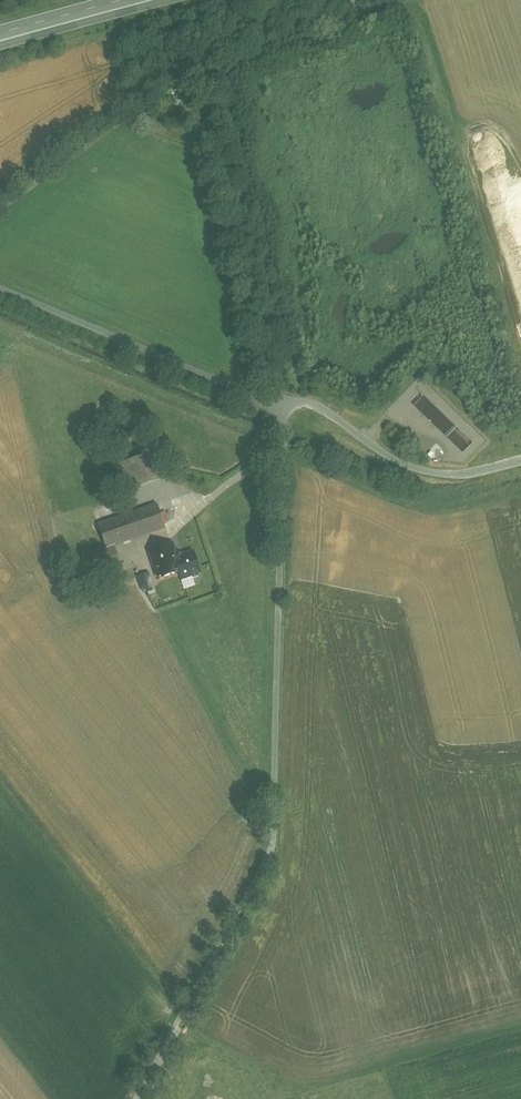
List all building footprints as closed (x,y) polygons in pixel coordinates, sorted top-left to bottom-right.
[(129,471),(120,474),(125,491),(135,487),(129,471)] [(158,505),(99,525),(107,548),(114,546),(166,528),(158,505)] [(172,544),(150,551),(160,579),(181,571),(172,544)] [(114,546),(107,548),(108,551),(90,557),(97,579),(122,570),(114,546)] [(135,576),(140,591),(153,587),(147,571),(135,576)] [(183,589),(193,586),(190,578),(180,581),(183,589)]
